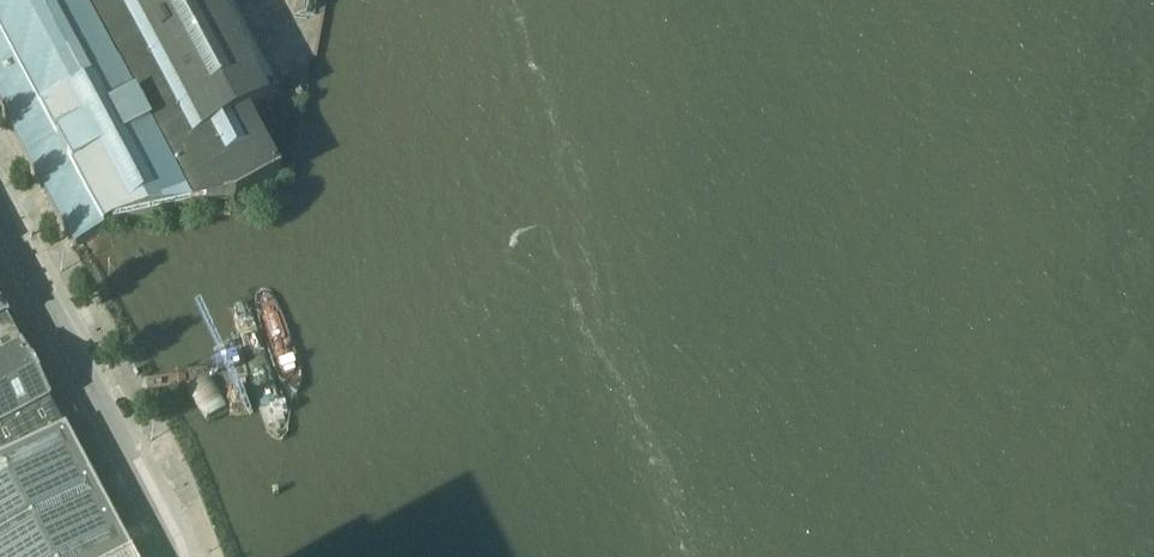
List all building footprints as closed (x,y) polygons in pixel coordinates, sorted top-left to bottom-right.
[(10,125),(8,126),(73,248),(110,228),(233,199),(279,175),(286,124),(220,0),(0,0),(0,106),(10,125)] [(7,327),(0,314),(0,360),(19,350),(7,327)] [(49,405),(19,350),(0,360),(0,464),(63,431),(49,405)] [(63,431),(0,464),(0,556),(130,556),(63,431)]
